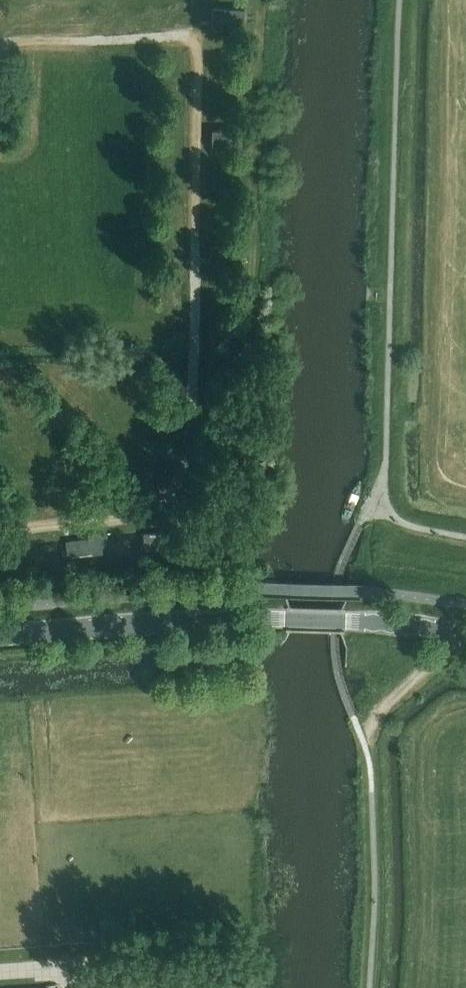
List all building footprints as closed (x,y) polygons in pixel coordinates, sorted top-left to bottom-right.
[(212,8),(211,25),(243,27),(244,9),(212,8)] [(244,130),(211,130),(211,148),(244,148),(244,130)] [(138,532),(139,550),(186,549),(186,531),(138,532)] [(60,541),(63,558),(108,553),(106,535),(60,541)]
